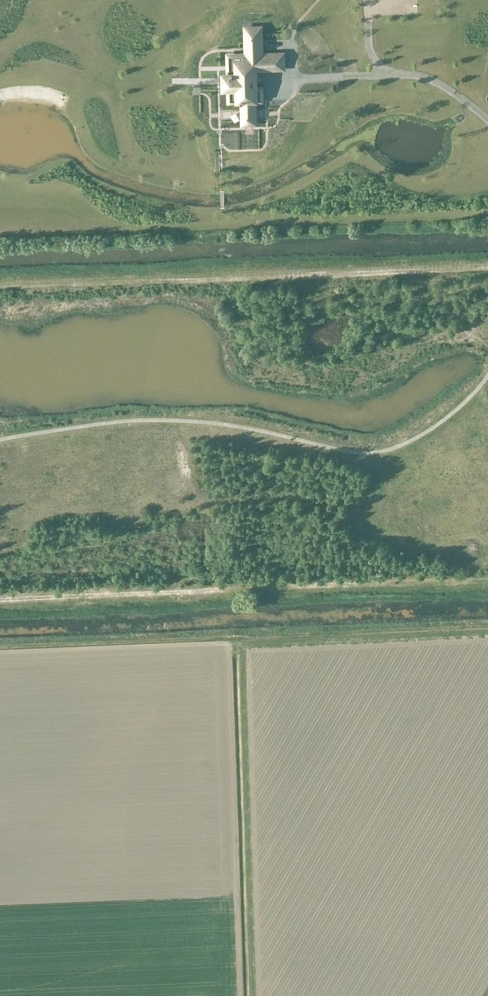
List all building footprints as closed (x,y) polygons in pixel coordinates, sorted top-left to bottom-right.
[(259,52),(260,52),(259,30),(244,31),(245,52),(246,52),(246,51),(259,51),(259,52)] [(254,72),(282,71),(282,56),(242,58),(242,67),(236,67),(236,77),(231,77),(231,76),(229,76),(229,77),(222,78),(223,92),(228,92),(229,105),(242,105),(242,111),(254,110),(254,104),(261,104),(260,91),(255,92),(255,88),(255,86),(255,82),(255,79),(254,79),(254,72)]
